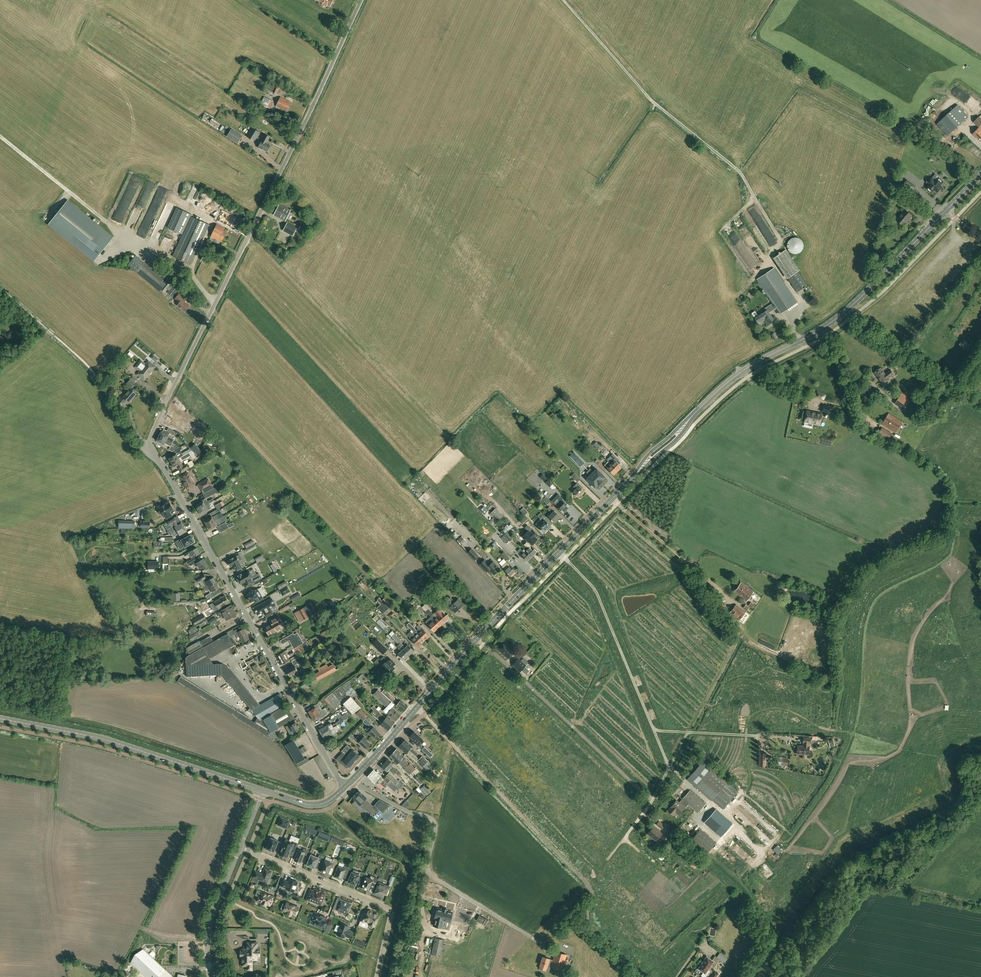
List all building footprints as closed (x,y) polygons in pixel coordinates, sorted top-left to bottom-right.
[(266,89),(272,92),(277,94),(280,88),(275,86),(269,83),(266,88),(266,89)] [(280,97),(276,106),(287,111),(291,102),(280,97)] [(267,113),(270,108),(273,101),(268,99),(264,105),(261,111),(267,113)] [(958,105),(937,124),(948,136),(968,116),(958,105)] [(255,141),(260,133),(252,127),(249,133),(248,132),(246,135),(247,135),(247,136),(255,141)] [(227,136),(237,143),(243,135),(232,128),(227,136)] [(949,148),(940,142),(944,136),(931,128),(925,138),(938,146),(938,147),(946,152),(949,148)] [(972,134),(978,139),(979,139),(980,141),(980,132),(978,129),(972,134)] [(258,148),(263,150),(263,149),(267,151),(270,145),(266,143),(269,137),(263,134),(258,143),(260,144),(258,148)] [(132,174),(117,209),(126,213),(141,178),(132,174)] [(944,182),(938,177),(935,180),(933,178),(931,180),(930,179),(926,182),(929,185),(926,188),(931,193),(935,190),(937,192),(942,187),(941,185),(944,182)] [(921,192),(915,186),(906,180),(905,182),(899,178),(895,184),(900,188),(909,194),(909,193),(914,198),(921,192)] [(144,190),(151,192),(154,183),(148,180),(144,190)] [(152,201),(155,202),(154,205),(157,207),(159,203),(161,204),(167,189),(158,186),(152,201)] [(908,202),(901,196),(897,201),(903,207),(908,202)] [(94,261),(113,237),(68,201),(49,224),(94,261)] [(274,215),(285,221),(290,210),(279,205),(274,215)] [(172,256),(190,265),(209,224),(191,216),(192,214),(178,208),(169,228),(182,235),(172,256)] [(905,210),(896,220),(903,226),(912,216),(905,210)] [(220,218),(219,221),(222,223),(223,223),(223,222),(226,224),(227,225),(230,226),(234,218),(223,213),(221,216),(220,218)] [(222,242),(227,232),(223,230),(225,227),(217,223),(211,236),(222,242)] [(296,228),(287,223),(283,230),(292,235),(296,228)] [(306,229),(300,226),(297,231),(303,234),(306,229)] [(787,243),(787,244),(787,246),(787,248),(788,249),(789,251),(790,252),(792,253),(794,254),(795,254),(796,254),(797,253),(798,253),(799,253),(800,252),(801,252),(802,250),(802,249),(803,247),(803,246),(803,245),(803,244),(803,243),(803,242),(802,241),(801,239),(800,239),(798,238),(796,237),(795,237),(793,237),(792,238),(790,239),(788,241),(788,242),(787,243)] [(797,292),(807,285),(797,271),(799,270),(785,249),(775,256),(788,277),(787,277),(797,292)] [(142,261),(135,271),(156,288),(164,278),(142,261)] [(774,268),(757,279),(773,303),(765,308),(766,310),(754,318),(759,324),(764,320),(766,324),(773,319),(769,313),(776,308),(780,314),(797,303),(774,268)] [(174,285),(172,287),(169,291),(168,292),(173,296),(178,290),(179,289),(179,288),(178,287),(177,287),(174,285)] [(186,299),(179,294),(175,299),(179,302),(177,305),(185,311),(189,306),(185,303),(186,303),(184,301),(186,299)] [(141,360),(138,364),(150,373),(156,366),(148,360),(145,364),(141,360)] [(150,373),(138,364),(136,367),(140,371),(137,374),(145,380),(150,373)] [(875,372),(883,384),(889,379),(889,378),(894,374),(891,370),(885,374),(881,368),(875,372)] [(135,383),(130,379),(126,384),(131,388),(135,383)] [(865,388),(871,397),(875,394),(869,385),(865,388)] [(123,397),(121,395),(117,401),(122,405),(126,400),(129,402),(136,393),(130,388),(123,397)] [(827,395),(817,390),(814,396),(824,400),(827,395)] [(910,400),(901,394),(896,402),(906,408),(910,400)] [(804,422),(819,425),(822,414),(807,411),(804,422)] [(170,424),(184,431),(187,425),(189,426),(192,422),(176,413),(170,424)] [(902,422),(889,414),(882,424),(896,432),(902,422)] [(888,440),(892,433),(881,427),(877,434),(888,440)] [(161,431),(159,436),(172,443),(174,439),(172,438),(168,436),(169,435),(170,433),(166,432),(167,431),(164,429),(162,432),(161,431)] [(172,443),(159,436),(157,440),(157,441),(157,442),(159,443),(160,442),(164,444),(165,443),(171,446),(172,443)] [(201,450),(195,444),(191,448),(197,454),(201,450)] [(171,457),(170,457),(169,458),(172,462),(183,456),(182,453),(180,450),(174,454),(175,455),(171,457)] [(172,462),(172,463),(171,464),(171,465),(172,467),(173,467),(174,466),(174,467),(177,465),(181,472),(190,468),(195,465),(192,460),(187,463),(183,466),(180,460),(182,459),(182,460),(191,456),(189,452),(183,456),(172,462)] [(610,464),(611,464),(618,471),(621,468),(616,462),(618,460),(613,454),(607,460),(608,462),(610,464)] [(603,471),(606,469),(597,460),(595,462),(603,471)] [(618,471),(611,464),(610,464),(608,462),(605,465),(607,467),(607,468),(614,475),(618,471)] [(590,469),(588,471),(600,483),(603,480),(602,480),(605,477),(597,469),(594,472),(590,469)] [(588,471),(586,473),(590,476),(587,479),(595,487),(598,485),(600,483),(588,471)] [(555,486),(548,480),(541,472),(537,476),(551,490),(555,486)] [(193,481),(191,481),(190,478),(188,473),(180,477),(181,478),(180,478),(182,481),(183,481),(184,483),(184,484),(187,489),(195,484),(193,481)] [(581,479),(574,473),(571,476),(577,482),(581,479)] [(208,479),(199,484),(202,490),(211,485),(208,479)] [(582,487),(577,483),(573,487),(576,489),(573,492),(578,497),(584,491),(581,488),(582,487)] [(219,486),(204,493),(207,497),(221,490),(219,486)] [(540,499),(543,496),(537,487),(534,490),(536,492),(537,490),(540,493),(537,495),(540,499)] [(550,502),(545,496),(542,499),(547,505),(550,502)] [(568,508),(569,507),(566,504),(567,503),(565,501),(561,497),(554,504),(558,508),(563,513),(564,512),(564,513),(565,513),(567,511),(567,510),(566,510),(566,509),(567,508),(568,508)] [(196,503),(197,504),(196,505),(198,509),(208,504),(214,501),(212,498),(207,501),(206,498),(205,499),(202,500),(203,501),(200,502),(199,502),(196,503)] [(159,507),(160,509),(159,510),(162,516),(164,515),(166,519),(172,515),(170,512),(170,513),(169,512),(169,511),(170,510),(170,511),(173,509),(170,503),(166,505),(165,504),(159,507)] [(208,504),(198,509),(200,514),(208,510),(211,508),(208,504)] [(554,511),(549,506),(547,509),(551,513),(548,516),(554,522),(560,516),(554,511)] [(219,508),(217,509),(210,513),(211,516),(221,510),(219,508)] [(495,508),(491,512),(498,520),(503,516),(495,508)] [(212,517),(204,521),(207,525),(219,518),(226,514),(224,511),(221,512),(212,517)] [(543,515),(541,513),(538,516),(540,518),(539,518),(543,522),(538,527),(544,532),(550,526),(546,521),(548,519),(543,515)] [(493,516),(489,520),(492,525),(497,521),(493,516)] [(172,533),(184,526),(181,522),(178,524),(174,517),(167,521),(172,529),(167,532),(169,534),(172,533)] [(219,518),(207,525),(209,530),(217,526),(216,525),(221,522),(219,518)] [(221,532),(226,530),(229,528),(232,526),(234,525),(232,522),(230,523),(230,524),(227,525),(226,522),(217,527),(219,530),(221,532)] [(528,531),(523,536),(528,542),(529,541),(532,544),(537,539),(535,537),(538,535),(527,525),(525,528),(528,531)] [(180,535),(187,531),(184,526),(172,533),(173,536),(178,533),(180,535)] [(504,535),(509,541),(513,538),(508,532),(504,535)] [(194,542),(192,538),(191,535),(190,535),(183,539),(182,538),(175,541),(179,548),(181,549),(185,546),(185,547),(191,544),(191,545),(194,543),(193,542),(194,542)] [(456,540),(460,544),(465,540),(460,535),(456,540)] [(216,541),(218,545),(220,548),(222,552),(223,551),(226,549),(228,553),(234,550),(228,540),(225,541),(223,538),(216,541)] [(243,544),(245,548),(254,544),(252,540),(243,544)] [(191,558),(200,553),(197,548),(185,554),(186,556),(189,555),(191,558)] [(468,552),(474,560),(478,556),(472,548),(468,552)] [(532,556),(526,550),(526,551),(524,548),(522,550),(520,548),(517,551),(527,561),(532,556)] [(507,560),(509,558),(504,552),(501,554),(507,560)] [(239,562),(240,562),(236,555),(227,561),(231,567),(233,565),(236,570),(242,567),(239,562)] [(190,566),(194,564),(195,567),(197,566),(199,568),(203,566),(204,569),(208,567),(204,559),(197,562),(194,558),(187,561),(190,566)] [(510,566),(504,559),(499,563),(502,566),(501,566),(505,570),(510,576),(515,572),(510,566)] [(496,564),(493,561),(488,566),(484,560),(480,564),(487,572),(489,569),(494,574),(496,572),(498,573),(499,571),(499,570),(499,569),(495,565),(496,564)] [(239,577),(237,578),(240,584),(243,582),(244,583),(243,584),(246,589),(254,584),(254,583),(262,578),(259,573),(257,574),(253,569),(242,575),(241,574),(238,576),(239,577)] [(205,586),(203,587),(205,589),(210,586),(216,582),(213,577),(207,581),(206,579),(203,574),(200,575),(199,574),(195,576),(199,583),(202,581),(205,586)] [(280,590),(287,586),(288,585),(286,581),(277,586),(280,590)] [(210,586),(205,589),(202,591),(203,593),(211,589),(213,592),(220,588),(216,582),(210,586)] [(746,601),(753,592),(741,583),(734,592),(746,601)] [(283,595),(290,591),(287,586),(280,590),(283,595)] [(250,602),(254,600),(256,602),(258,601),(263,598),(262,597),(266,595),(261,587),(258,589),(253,591),(253,590),(250,592),(250,593),(247,595),(246,596),(248,600),(249,599),(250,602)] [(454,587),(450,590),(454,595),(458,591),(454,587)] [(297,591),(289,597),(292,602),(301,597),(297,591)] [(218,609),(224,606),(229,603),(227,599),(225,596),(221,598),(217,600),(214,602),(218,609)] [(434,606),(438,604),(432,597),(429,600),(434,606)] [(454,612),(463,604),(458,598),(455,602),(450,597),(444,603),(448,608),(449,607),(454,612)] [(381,604),(377,608),(383,614),(389,608),(379,598),(377,599),(381,604)] [(382,601),(389,608),(392,605),(385,598),(382,601)] [(270,608),(275,605),(272,599),(254,608),(257,614),(263,611),(265,615),(272,612),(270,608)] [(720,601),(715,606),(721,611),(726,606),(720,601)] [(424,610),(418,603),(413,608),(419,614),(424,610)] [(309,617),(315,614),(310,604),(298,611),(303,620),(309,617)] [(233,610),(233,609),(235,608),(233,605),(231,606),(231,605),(221,610),(217,613),(220,617),(224,615),(233,610)] [(738,620),(745,612),(736,605),(729,613),(738,620)] [(357,606),(352,610),(357,614),(361,609),(357,606)] [(444,623),(437,616),(435,613),(433,614),(428,609),(425,611),(430,617),(431,617),(439,627),(444,623)] [(441,612),(439,609),(435,613),(437,616),(444,623),(448,619),(442,612),(441,612)] [(233,610),(224,615),(227,620),(232,617),(233,617),(234,618),(236,616),(236,615),(236,614),(233,610)] [(349,614),(345,618),(350,624),(355,620),(357,618),(352,612),(349,614)] [(200,618),(194,621),(196,624),(207,618),(204,614),(199,617),(200,618)] [(416,620),(412,615),(408,618),(413,623),(416,620)] [(281,622),(278,616),(270,621),(272,624),(265,628),(269,634),(280,628),(278,623),(281,622)] [(430,617),(425,622),(428,625),(434,632),(439,627),(431,617),(430,617)] [(382,621),(379,624),(383,629),(386,631),(388,629),(385,627),(386,626),(382,621)] [(425,640),(429,636),(418,624),(416,627),(418,629),(416,630),(418,632),(425,640)] [(188,630),(190,633),(191,635),(198,630),(196,626),(188,630)] [(242,643),(249,639),(244,629),(241,630),(240,627),(233,631),(235,634),(237,638),(239,636),(242,643)] [(410,629),(411,630),(410,631),(421,643),(425,640),(418,632),(416,630),(413,627),(410,629)] [(302,640),(299,642),(296,644),(297,647),(300,645),(304,643),(303,643),(307,641),(305,638),(299,628),(295,630),(301,640),(301,639),(302,640)] [(392,631),(389,634),(391,637),(393,639),(395,640),(398,644),(408,655),(413,651),(408,645),(405,648),(401,642),(402,641),(395,633),(392,631)] [(409,637),(411,639),(417,646),(421,643),(410,631),(406,634),(409,637)] [(213,641),(203,647),(210,658),(233,645),(234,644),(231,638),(228,632),(226,633),(213,641)] [(295,636),(293,633),(280,641),(282,644),(291,639),(295,636)] [(210,635),(200,641),(203,647),(213,641),(210,635)] [(377,639),(372,643),(379,650),(383,654),(387,650),(384,646),(377,639)] [(395,640),(387,648),(396,657),(398,654),(404,660),(407,657),(408,655),(398,644),(395,640)] [(509,647),(505,643),(499,650),(508,658),(514,652),(513,651),(517,647),(512,643),(509,647)] [(289,660),(288,658),(295,654),(294,654),(302,649),(300,645),(294,649),(295,651),(280,659),(282,664),(289,660)] [(361,646),(358,649),(363,655),(366,652),(361,646)] [(284,652),(284,651),(277,655),(280,659),(295,651),(294,649),(288,652),(287,650),(284,652)] [(292,661),(294,666),(286,670),(287,671),(286,671),(287,673),(288,673),(289,676),(300,669),(298,664),(306,660),(303,655),(299,657),(292,661)] [(383,657),(380,660),(384,664),(388,668),(391,671),(394,668),(393,666),(395,664),(390,658),(387,661),(384,657),(383,657)] [(379,658),(374,662),(386,676),(388,675),(391,671),(388,668),(384,664),(380,660),(379,658)] [(521,670),(525,666),(525,665),(518,659),(512,665),(520,671),(521,670)] [(256,663),(251,666),(254,672),(259,669),(256,663)] [(336,670),(333,665),(315,674),(318,680),(336,670)] [(365,667),(361,672),(368,677),(371,674),(369,672),(370,671),(365,667)] [(365,679),(361,675),(357,679),(360,682),(361,683),(365,679)] [(176,681),(187,687),(190,682),(179,676),(176,681)] [(346,691),(349,688),(350,686),(351,685),(353,683),(356,679),(354,677),(333,692),(342,703),(347,707),(354,700),(346,691)] [(294,719),(294,718),(287,705),(286,705),(280,694),(260,705),(240,680),(232,686),(250,708),(248,710),(251,714),(253,712),(257,717),(260,720),(263,718),(270,732),(274,730),(294,719)] [(305,698),(310,695),(312,694),(311,693),(313,691),(310,688),(311,687),(308,682),(299,687),(305,698)] [(381,692),(393,703),(396,705),(404,711),(407,707),(400,701),(399,703),(393,698),(394,697),(384,688),(381,692)] [(385,705),(390,701),(378,690),(374,694),(385,705)] [(333,707),(336,709),(342,703),(333,692),(326,697),(328,700),(331,703),(333,707)] [(323,703),(325,702),(328,705),(331,703),(328,700),(326,697),(321,700),(323,703)] [(344,719),(353,714),(361,707),(354,700),(347,707),(349,710),(342,716),(344,719)] [(313,706),(314,708),(312,709),(309,711),(311,716),(322,710),(319,705),(318,703),(313,706)] [(328,705),(331,709),(329,710),(332,714),(336,710),(336,709),(333,707),(331,703),(328,705)] [(371,708),(372,708),(375,712),(377,714),(378,716),(391,726),(395,722),(387,716),(386,718),(379,712),(373,706),(371,708)] [(396,721),(401,715),(392,707),(387,713),(396,721)] [(322,710),(311,716),(314,721),(318,719),(320,722),(321,721),(319,719),(325,716),(328,713),(324,708),(322,710)] [(368,716),(361,709),(356,714),(363,721),(368,716)] [(332,725),(331,723),(319,729),(321,734),(335,726),(338,723),(344,719),(342,716),(340,713),(336,716),(339,720),(336,723),(332,725)] [(388,731),(391,726),(378,716),(377,714),(374,716),(382,723),(380,724),(388,731)] [(287,730),(287,729),(290,735),(294,733),(293,733),(299,729),(295,722),(290,725),(289,724),(286,727),(287,730)] [(337,729),(341,727),(338,723),(335,726),(321,734),(323,738),(330,734),(332,734),(336,732),(336,731),(336,730),(337,729)] [(375,738),(380,734),(370,723),(367,725),(371,729),(368,732),(370,735),(372,734),(375,738)] [(270,732),(264,735),(272,740),(277,737),(274,730),(270,732)] [(409,736),(413,739),(414,740),(413,741),(417,745),(420,747),(420,746),(422,745),(420,743),(423,739),(414,731),(412,733),(412,732),(409,735),(410,736),(409,736)] [(366,749),(370,744),(366,740),(367,739),(364,736),(361,739),(358,736),(355,739),(366,749)] [(810,743),(810,738),(803,737),(803,742),(804,742),(803,746),(797,746),(797,754),(809,754),(809,746),(809,743),(810,743)] [(296,764),(297,764),(297,765),(298,765),(299,767),(309,761),(307,757),(305,758),(294,740),(285,745),(296,764)] [(405,740),(401,743),(413,754),(415,752),(411,748),(412,747),(405,740)] [(423,766),(426,769),(428,767),(425,764),(419,759),(413,754),(401,743),(398,747),(406,754),(407,752),(409,753),(408,754),(416,762),(417,761),(423,766)] [(424,747),(422,750),(426,754),(427,754),(430,757),(433,754),(429,751),(424,747)] [(407,766),(408,768),(413,772),(416,775),(420,771),(416,767),(415,769),(410,764),(409,764),(405,760),(406,758),(404,756),(396,749),(393,752),(404,763),(407,766)] [(347,756),(354,762),(359,756),(352,750),(347,756)] [(408,768),(407,766),(404,763),(393,752),(389,757),(397,764),(398,762),(405,769),(404,769),(408,774),(411,771),(408,768)] [(350,767),(354,762),(347,756),(343,760),(339,756),(336,759),(347,769),(349,766),(350,767)] [(422,756),(419,759),(425,764),(428,761),(422,756)] [(787,765),(788,758),(778,757),(777,764),(787,765)] [(385,762),(395,772),(396,773),(400,777),(402,775),(397,769),(397,770),(392,766),(394,764),(388,759),(385,762)] [(394,775),(396,773),(395,772),(385,762),(381,766),(387,772),(389,770),(394,775)] [(722,809),(738,792),(707,765),(691,783),(711,801),(712,800),(722,809)] [(382,776),(374,769),(367,776),(375,783),(382,776)] [(385,788),(387,785),(395,792),(397,790),(397,791),(404,784),(399,780),(398,781),(389,772),(379,783),(382,785),(385,788)] [(953,794),(960,787),(957,784),(955,787),(954,786),(950,791),(953,794)] [(425,785),(420,789),(427,796),(431,792),(425,785)] [(355,801),(364,809),(365,807),(373,815),(378,809),(383,813),(390,805),(379,799),(373,806),(365,799),(367,798),(358,790),(351,798),(355,801)] [(698,813),(705,804),(690,790),(682,799),(683,800),(680,804),(676,801),(671,807),(668,811),(672,814),(674,811),(678,815),(684,808),(683,806),(686,802),(698,813)] [(405,809),(410,804),(405,799),(400,805),(405,809)] [(721,836),(732,823),(716,809),(705,822),(721,836)] [(286,829),(290,821),(281,817),(278,825),(286,829)] [(695,826),(686,836),(705,853),(714,842),(695,826)] [(655,840),(661,834),(653,827),(647,833),(655,840)] [(667,841),(672,835),(667,831),(662,837),(667,841)] [(345,842),(332,837),(330,841),(343,847),(345,842)] [(274,851),(278,841),(271,838),(268,845),(267,844),(265,849),(270,851),(270,850),(274,851)] [(279,853),(280,854),(280,855),(281,856),(282,856),(283,855),(284,855),(288,856),(290,850),(294,852),(298,843),(293,841),(293,843),(288,842),(289,841),(288,840),(287,839),(286,839),(285,839),(284,840),(279,853)] [(299,850),(295,860),(297,861),(297,862),(299,863),(300,862),(301,862),(304,854),(307,856),(309,850),(304,848),(302,851),(299,850)] [(310,866),(315,868),(316,866),(319,867),(323,857),(319,855),(318,858),(311,855),(307,865),(307,866),(310,867),(310,866)] [(328,873),(330,868),(334,869),(338,860),(334,858),(332,863),(325,860),(324,861),(323,860),(322,863),(323,864),(320,870),(321,871),(321,872),(326,874),(327,873),(328,873)] [(344,872),(347,873),(350,868),(344,865),(343,868),(338,866),(334,876),(335,876),(334,877),(338,879),(338,878),(342,879),(344,872)] [(271,871),(265,869),(263,874),(255,871),(253,877),(267,882),(271,871)] [(356,874),(353,872),(352,872),(348,882),(349,882),(349,883),(350,883),(350,884),(351,884),(352,883),(353,884),(353,883),(354,884),(356,885),(358,879),(361,880),(361,881),(364,872),(361,871),(360,872),(357,871),(356,874)] [(369,890),(371,885),(374,886),(377,878),(371,876),(370,878),(366,877),(365,878),(365,877),(363,880),(364,880),(362,887),(363,888),(362,889),(366,890),(366,889),(369,890)] [(298,882),(290,879),(289,882),(287,881),(283,880),(281,885),(286,888),(286,889),(294,892),(298,882)] [(375,894),(379,896),(379,894),(383,896),(384,894),(387,895),(390,887),(379,882),(375,893),(376,893),(375,894)] [(307,899),(316,903),(321,905),(325,893),(314,889),(314,891),(311,889),(307,899)] [(263,892),(262,892),(260,891),(256,900),(262,903),(262,904),(266,906),(266,904),(270,906),(274,897),(270,895),(267,894),(267,893),(263,892)] [(347,914),(348,912),(349,909),(350,909),(351,905),(351,904),(340,899),(339,904),(336,902),(333,908),(347,914)] [(454,912),(457,914),(468,902),(465,900),(454,912)] [(294,906),(291,904),(287,903),(286,904),(284,910),(284,911),(285,912),(286,912),(287,912),(286,914),(291,916),(295,918),(296,915),(299,908),(294,906)] [(448,911),(442,909),(437,908),(435,918),(433,925),(442,928),(442,927),(443,921),(449,922),(450,922),(452,912),(448,911)] [(374,926),(379,915),(368,911),(367,914),(364,912),(360,921),(364,922),(365,920),(370,922),(369,924),(369,925),(370,927),(371,927),(372,927),(373,927),(374,926)] [(315,921),(314,925),(324,929),(327,922),(323,920),(325,917),(315,913),(312,920),(315,921)] [(485,925),(488,920),(479,915),(476,920),(485,925)] [(351,938),(354,932),(349,930),(349,931),(347,930),(349,927),(341,924),(337,934),(344,938),(345,936),(351,938)] [(435,938),(431,954),(440,956),(444,940),(435,938)] [(363,948),(365,943),(353,939),(351,943),(363,948)] [(257,943),(247,943),(247,949),(242,949),(242,950),(240,950),(240,951),(240,956),(242,956),(242,965),(247,966),(247,967),(247,968),(248,969),(249,969),(250,969),(251,969),(252,968),(252,967),(252,959),(257,959),(257,956),(259,956),(260,948),(257,947),(257,943)] [(164,969),(143,950),(137,954),(137,955),(136,956),(135,956),(131,962),(148,976),(172,976),(171,976),(164,969)] [(547,966),(562,970),(566,955),(556,951),(553,961),(549,960),(549,959),(543,957),(539,968),(545,970),(547,966)] [(702,962),(709,967),(713,961),(706,956),(702,962)] [(702,962),(698,968),(703,972),(701,975),(705,976),(709,970),(707,969),(709,967),(702,962)]
